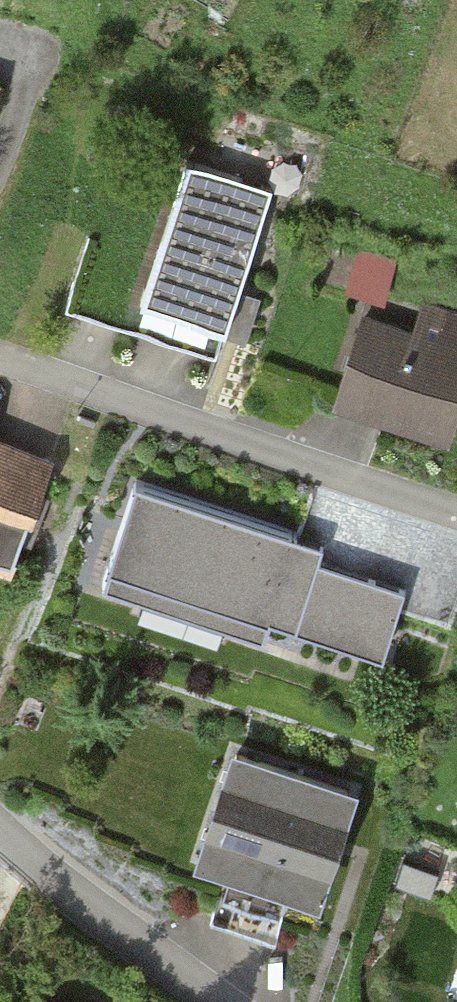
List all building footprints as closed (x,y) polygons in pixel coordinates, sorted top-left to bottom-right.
[(235,330),(274,192),(189,169),(150,306),(235,330)] [(343,406),(455,442),(456,435),(456,321),(426,312),(417,338),(369,323),(343,406)] [(0,443),(0,573),(19,579),(60,465),(0,443)] [(381,647),(402,583),(319,555),(325,535),(130,470),(101,554),(381,647)] [(363,793),(238,758),(209,865),(334,900),(363,793)]
